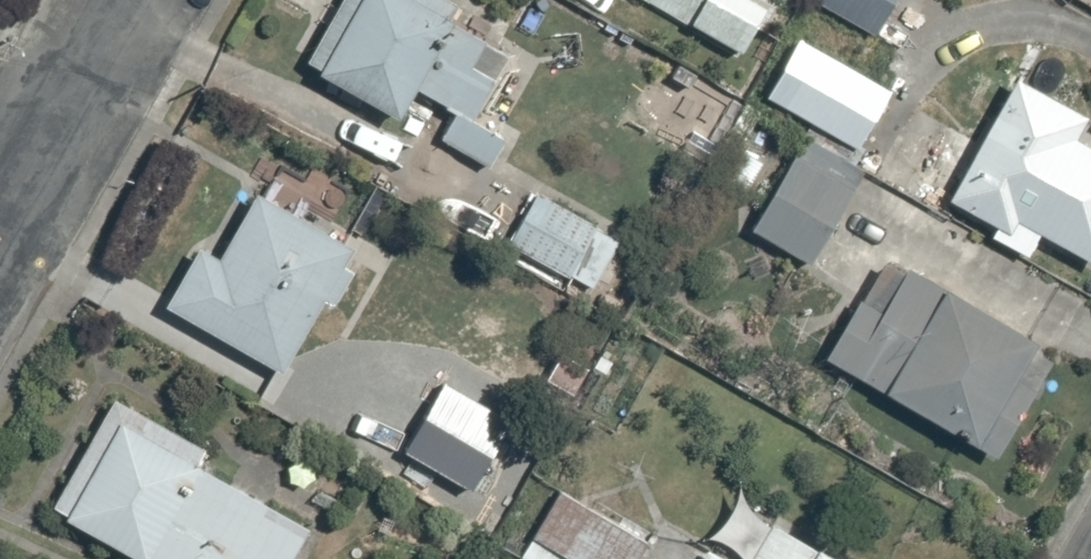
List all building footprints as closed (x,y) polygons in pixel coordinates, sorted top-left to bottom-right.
[(468,0),(347,0),(311,69),(409,119),(424,90),(459,108),(445,136),(500,164),(513,139),(482,123),(503,81),(480,69),(494,41),(469,28),(480,6),(468,0)] [(743,59),(764,23),(725,0),(643,0),(743,59)] [(887,35),(907,0),(826,0),(887,35)] [(902,88),(805,36),(772,98),(819,123),(811,137),(861,164),(902,88)] [(1025,79),(961,201),(1002,222),(994,237),(1037,258),(1049,235),(1090,257),(1090,145),(1084,141),(1090,127),(1090,113),(1025,79)] [(856,167),(803,137),(752,228),(806,257),(856,167)] [(628,243),(539,193),(511,243),(600,293),(628,243)] [(208,247),(174,307),(290,374),(331,302),(340,307),(359,274),(348,268),(359,248),(266,195),(228,259),(208,247)] [(889,312),(867,300),(832,361),(1004,457),(1042,391),(1023,381),(1044,345),(912,271),(889,312)] [(116,398),(57,511),(149,558),(299,558),(315,529),(201,470),(212,448),(116,398)] [(558,490),(521,558),(523,558),(646,558),(655,542),(558,490)] [(742,500),(708,558),(844,558),(742,500)]
